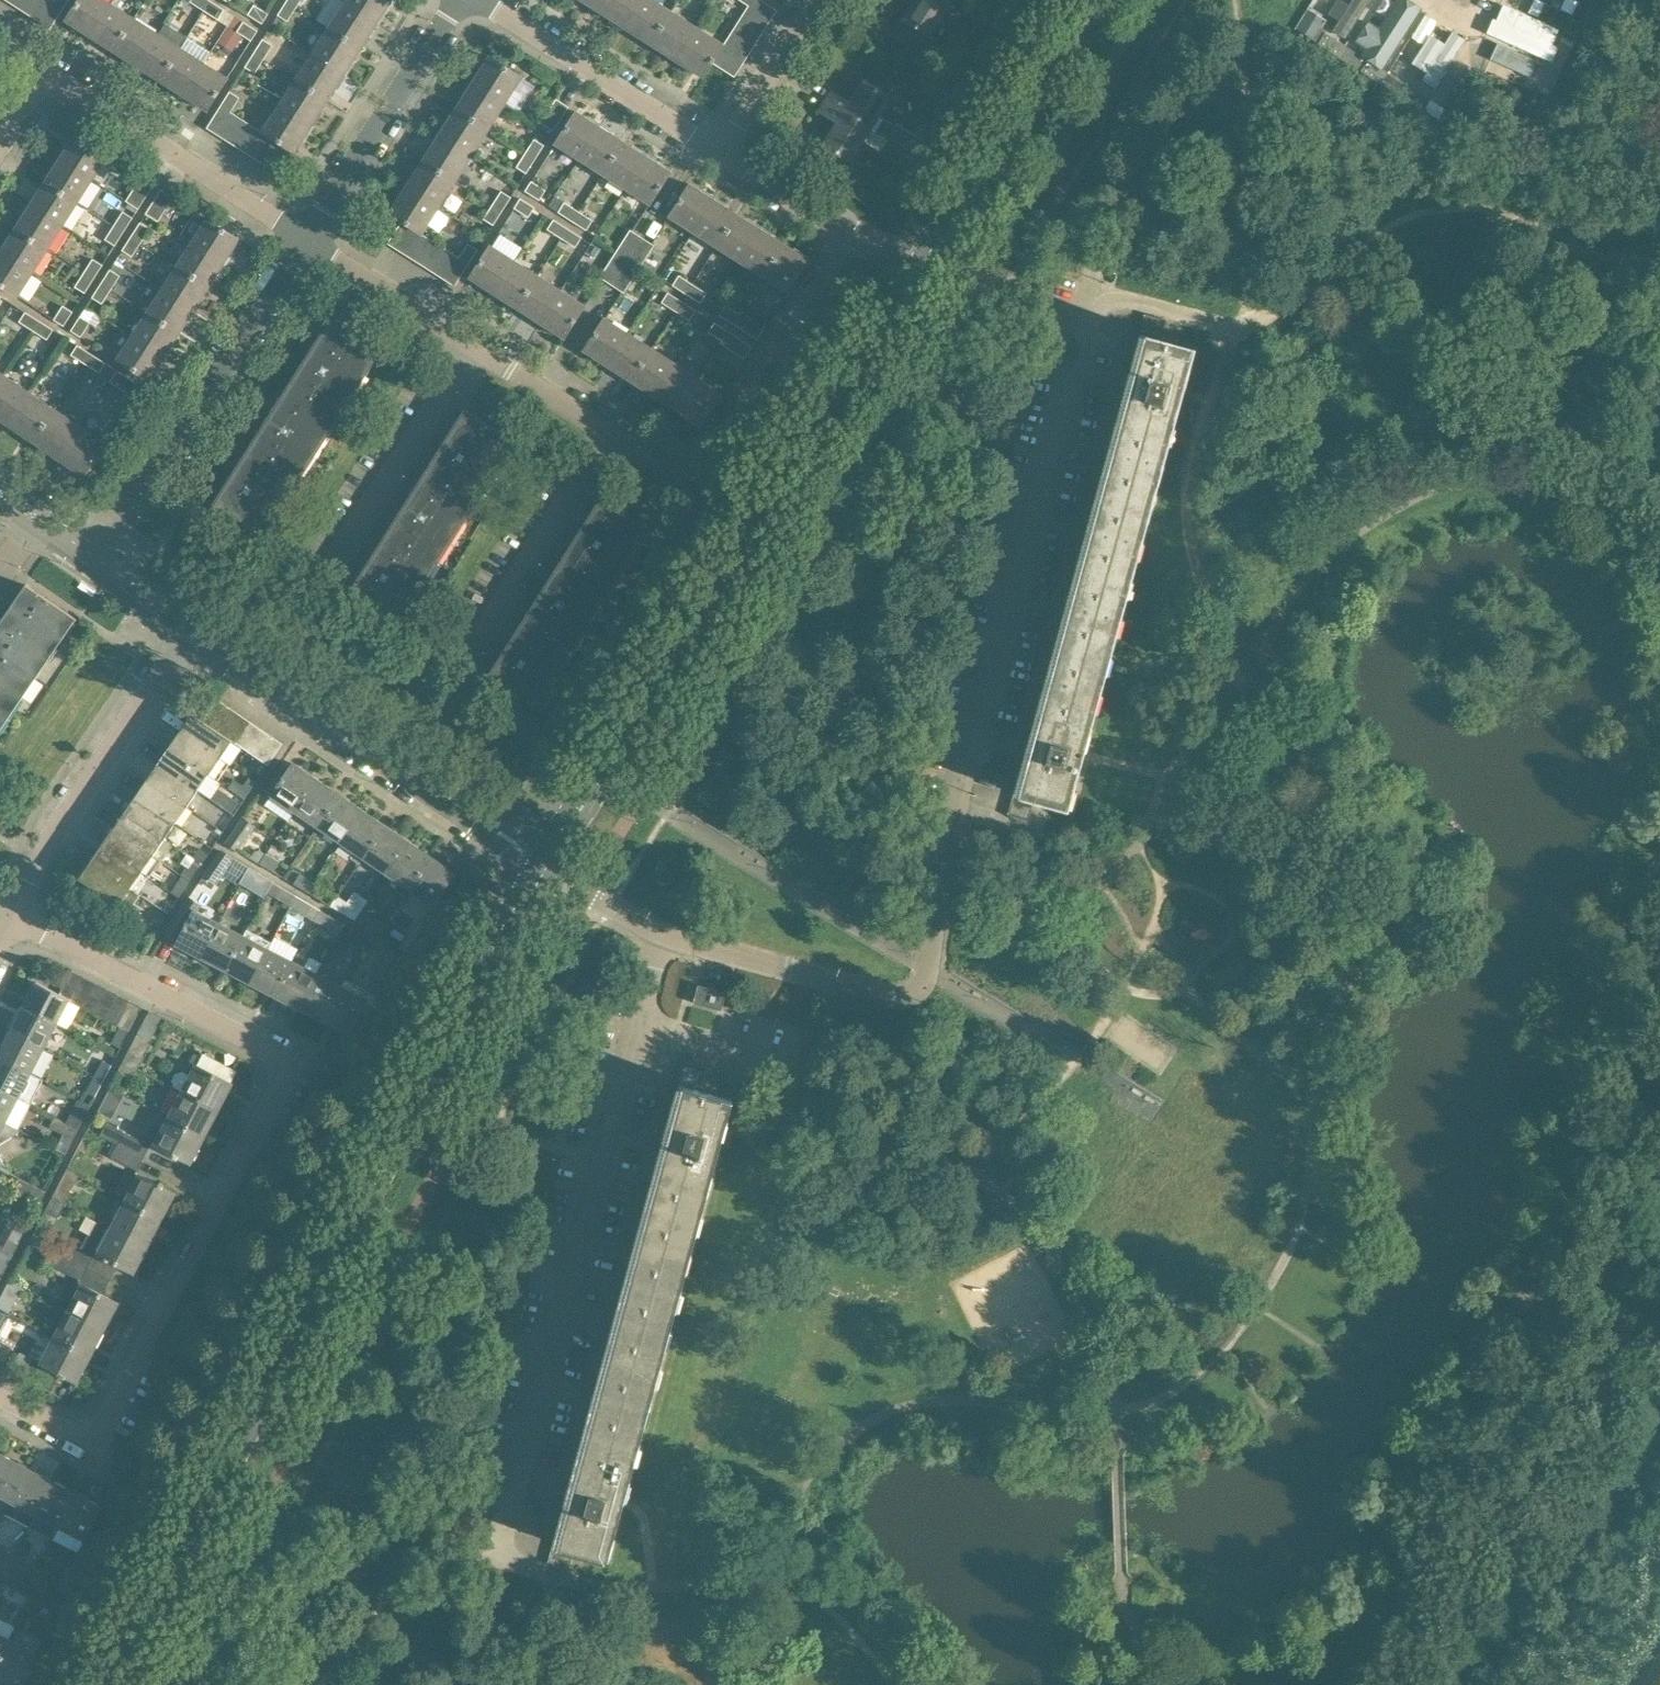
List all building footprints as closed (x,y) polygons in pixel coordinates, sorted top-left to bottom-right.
[(29,15),(39,0),(23,0),(18,8),(29,15)] [(41,22),(54,1),(53,0),(39,0),(29,15),(41,22)] [(66,21),(68,21),(77,27),(77,26),(90,34),(110,3),(106,0),(80,0),(66,21)] [(206,10),(212,1),(211,0),(193,0),(192,1),(206,10)] [(299,6),(289,0),(288,0),(279,14),(290,21),(299,6)] [(330,26),(362,47),(379,20),(347,0),(346,0),(330,26)] [(379,20),(392,0),(347,0),(379,20)] [(605,0),(583,0),(599,10),(605,0)] [(643,0),(605,0),(599,10),(626,27),(643,0)] [(673,12),(654,0),(643,0),(626,27),(652,44),(673,12)] [(748,7),(770,21),(777,10),(761,0),(752,0),(748,7)] [(942,0),(915,0),(893,34),(929,57),(939,41),(932,37),(952,6),(942,0)] [(1346,43),(1373,0),(1355,0),(1350,8),(1340,1),(1328,20),(1339,26),(1333,35),(1346,43)] [(1365,52),(1363,55),(1390,72),(1426,16),(1401,0),(1399,0),(1380,30),(1370,24),(1356,46),(1365,52)] [(1573,15),(1585,20),(1594,0),(1580,0),(1573,15)] [(41,22),(51,29),(65,8),(54,1),(41,22)] [(220,19),(226,10),(212,1),(206,10),(220,19)] [(110,3),(90,34),(105,43),(104,45),(114,51),(134,18),(110,3)] [(269,14),(268,14),(255,6),(249,15),(262,24),(269,14)] [(770,21),(748,7),(741,18),(763,32),(770,21)] [(1554,51),(1561,34),(1502,8),(1495,24),(1554,51)] [(679,61),(699,29),(673,12),(652,44),(679,61)] [(1575,42),(1585,20),(1573,15),(1563,36),(1575,42)] [(134,18),(114,51),(123,57),(124,56),(138,65),(158,33),(134,18)] [(763,32),(741,18),(733,29),(756,43),(763,32)] [(258,30),(245,21),(239,31),(252,40),(258,30)] [(345,73),(362,47),(330,26),(313,53),(345,73)] [(1308,37),(1318,44),(1324,34),(1314,28),(1308,37)] [(712,63),(719,52),(724,44),(699,29),(679,61),(703,77),(712,63)] [(756,43),(733,29),(726,40),(749,55),(756,43)] [(158,33),(138,65),(152,73),(151,74),(161,81),(182,48),(158,33)] [(1318,44),(1338,56),(1345,45),(1325,33),(1324,34),(1318,44)] [(1409,68),(1428,80),(1447,49),(1428,38),(1409,68)] [(254,53),(265,60),(274,45),(263,39),(254,53)] [(726,40),(724,44),(719,52),(742,66),(749,55),(726,40)] [(1538,61),(1498,43),(1490,59),(1530,77),(1538,61)] [(206,64),(182,48),(161,81),(170,87),(171,85),(186,95),(206,64)] [(742,66),(719,52),(712,63),(735,77),(742,66)] [(256,74),(265,60),(254,53),(245,67),(256,74)] [(328,100),(345,73),(313,53),(296,79),(328,100)] [(506,104),(522,77),(490,57),(473,83),(506,104)] [(1361,71),(1381,83),(1388,72),(1368,60),(1361,71)] [(206,64),(186,95),(198,103),(197,104),(207,110),(208,111),(228,78),(206,64)] [(1381,83),(1404,98),(1411,87),(1388,72),(1381,83)] [(311,127),(328,100),(296,79),(279,106),(311,127)] [(897,125),(881,114),(892,97),(864,80),(863,80),(864,81),(851,102),(832,90),(825,100),(888,140),(895,128),(897,125)] [(473,83),(457,109),(489,130),(506,104),(473,83)] [(1404,98),(1423,110),(1430,99),(1411,87),(1404,98)] [(230,91),(221,106),(231,113),(240,98),(230,91)] [(557,99),(556,99),(541,123),(553,131),(569,107),(557,99)] [(888,140),(825,100),(818,111),(837,122),(824,143),(823,144),(851,162),(851,161),(864,140),(881,151),(888,140)] [(207,128),(219,135),(233,114),(231,113),(221,106),(207,128)] [(279,106),(262,133),(266,135),(277,143),(287,149),(288,148),(295,152),(311,127),(279,106)] [(457,109),(440,135),(472,156),(489,130),(457,109)] [(580,158),(599,128),(585,119),(586,118),(576,112),(556,143),(580,158)] [(244,121),(233,114),(219,135),(230,143),(244,121)] [(230,143),(241,150),(255,128),(244,121),(230,143)] [(266,135),(262,133),(255,128),(241,150),(253,157),(266,135)] [(604,173),(624,142),(614,135),(613,137),(599,128),(580,158),(604,173)] [(899,130),(891,142),(910,154),(918,142),(899,130)] [(70,146),(62,159),(93,179),(108,156),(76,135),(69,145),(70,146)] [(253,157),(264,164),(277,143),(266,135),(253,157)] [(440,135),(424,161),(456,182),(472,156),(440,135)] [(535,139),(526,153),(535,159),(544,145),(535,139)] [(627,188),(647,158),(632,149),(633,148),(624,142),(604,173),(627,188)] [(274,170),(287,149),(277,143),(264,164),(274,170)] [(535,159),(526,153),(517,167),(526,173),(535,159)] [(651,203),(671,172),(660,165),(660,166),(647,158),(627,188),(651,203)] [(52,173),(45,182),(78,203),(93,179),(62,159),(53,173),(52,173)] [(407,187),(439,208),(456,182),(424,161),(407,187)] [(139,208),(154,185),(142,177),(127,201),(139,208)] [(63,226),(78,203),(45,182),(39,192),(41,193),(32,206),(63,226)] [(545,191),(531,182),(525,191),(539,200),(545,191)] [(692,231),(712,199),(700,192),(700,190),(690,184),(670,217),(692,231)] [(407,187),(390,213),(402,221),(412,227),(423,234),(439,208),(407,187)] [(174,197),(162,189),(147,213),(159,221),(174,197)] [(502,191),(493,205),(502,211),(511,197),(502,191)] [(528,217),(534,208),(520,199),(514,208),(528,217)] [(716,246),(737,214),(728,208),(727,209),(712,199),(692,231),(716,246)] [(573,222),(579,212),(565,203),(559,213),(573,222)] [(493,205),(484,219),(494,225),(502,211),(493,205)] [(48,250),(63,226),(32,206),(23,220),(22,219),(16,229),(48,250)] [(124,212),(115,226),(125,232),(133,218),(124,212)] [(593,221),(579,212),(573,222),(587,231),(593,221)] [(740,262),(760,230),(746,221),(747,220),(737,214),(716,246),(740,262)] [(234,235),(207,219),(193,242),(224,262),(232,249),(233,249),(240,239),(234,235)] [(568,229),(554,220),(548,230),(562,239),(568,229)] [(388,243),(398,250),(412,227),(402,221),(388,243)] [(141,222),(132,236),(141,243),(150,229),(141,222)] [(116,246),(125,232),(115,226),(106,240),(116,246)] [(424,234),(423,234),(412,227),(398,250),(410,257),(424,234)] [(33,273),(48,250),(16,229),(10,238),(11,239),(2,253),(33,273)] [(582,238),(568,229),(562,239),(576,247),(582,238)] [(627,261),(643,237),(631,229),(616,254),(627,261)] [(765,277),(785,245),(775,238),(774,239),(760,230),(740,262),(765,277)] [(410,257),(421,264),(435,242),(424,234),(410,257)] [(132,256),(141,243),(132,236),(123,250),(132,256)] [(627,261),(639,268),(655,244),(643,237),(627,261)] [(177,265),(210,286),(216,277),(214,276),(224,262),(193,242),(177,265)] [(433,272),(447,249),(435,242),(421,264),(433,272)] [(469,263),(478,249),(467,242),(463,249),(458,256),(469,263)] [(491,245),(470,278),(480,284),(481,283),(495,292),(514,260),(491,245)] [(787,292),(808,259),(807,259),(806,260),(793,251),(793,250),(785,245),(765,277),(787,291),(787,292)] [(433,272),(444,279),(458,256),(447,249),(433,272)] [(33,273),(2,253),(0,256),(0,285),(18,297),(33,273)] [(627,261),(616,254),(600,278),(612,285),(627,261)] [(469,263),(458,256),(444,279),(455,286),(469,263)] [(93,259),(85,273),(94,279),(103,265),(93,259)] [(514,260),(495,292),(509,301),(508,302),(518,308),(538,276),(514,260)] [(624,293),(639,268),(627,261),(612,285),(624,293)] [(162,289),(193,310),(202,295),(203,296),(210,286),(177,265),(162,289)] [(111,269),(102,283),(111,290),(120,276),(111,269)] [(85,293),(94,279),(85,273),(76,287),(85,293)] [(678,275),(672,285),(686,294),(692,284),(678,275)] [(538,276),(518,308),(527,314),(528,313),(543,322),(562,291),(538,276)] [(102,303),(111,290),(102,283),(93,297),(102,303)] [(706,293),(692,284),(686,294),(700,302),(706,293)] [(147,313),(179,334),(186,324),(185,323),(193,310),(162,289),(147,313)] [(562,291),(543,322),(555,330),(555,332),(565,338),(585,306),(562,291)] [(682,302),(668,293),(662,302),(676,311),(682,302)] [(696,311),(682,302),(676,311),(690,320),(696,311)] [(719,315),(734,325),(742,312),(741,311),(739,313),(726,305),(719,315)] [(64,326),(73,312),(63,306),(54,320),(64,326)] [(18,322),(32,330),(38,321),(24,312),(18,322)] [(765,327),(742,312),(734,325),(757,339),(765,327)] [(132,337),(163,357),(173,342),(174,343),(179,334),(147,313),(132,337)] [(1024,754),(1026,755),(1017,787),(1016,786),(1008,814),(1028,819),(1034,799),(1068,808),(1194,349),(1160,340),(1166,319),(1145,314),(1138,341),(1139,341),(1130,373),(1128,373),(1126,374),(1123,374),(1121,376),(1120,378),(1119,380),(1118,382),(1127,384),(1029,744),(1020,742),(1019,743),(1019,746),(1019,748),(1020,750),(1022,752),(1024,754)] [(90,323),(81,316),(72,330),(81,337),(90,323)] [(605,318),(584,350),(595,357),(595,356),(609,364),(629,333),(605,318)] [(52,329),(38,321),(32,330),(46,339),(52,329)] [(309,352),(299,369),(290,383),(337,412),(348,395),(352,397),(367,374),(363,371),(364,369),(374,354),(379,357),(380,355),(328,322),(328,323),(316,343),(309,352)] [(720,343),(722,344),(730,332),(715,322),(708,332),(722,341),(720,343)] [(752,346),(730,332),(722,344),(744,358),(752,346)] [(629,333),(609,364),(615,369),(623,373),(622,375),(631,381),(652,349),(629,333)] [(155,369),(156,369),(163,357),(132,337),(117,360),(150,380),(156,370),(155,369)] [(71,355),(85,363),(91,354),(77,345),(71,355)] [(642,386),(656,395),(676,364),(652,349),(631,381),(641,387),(642,386)] [(105,362),(91,354),(85,363),(99,372),(105,362)] [(668,404),(679,411),(700,379),(684,369),(676,364),(656,395),(669,403),(668,404)] [(110,381),(136,398),(137,399),(137,398),(144,387),(118,370),(110,381)] [(8,424),(30,392),(4,374),(0,380),(0,418),(8,424)] [(702,426),(722,393),(700,379),(679,411),(687,417),(688,415),(702,424),(701,425),(702,426)] [(290,383),(278,403),(271,412),(257,435),(252,443),(299,472),(310,455),(314,457),(329,434),(325,432),(336,414),(340,417),(341,415),(337,412),(290,383)] [(56,409),(30,392),(8,424),(34,441),(56,409)] [(34,441),(60,459),(81,427),(56,409),(34,441)] [(427,469),(474,498),(484,481),(489,484),(503,461),(499,458),(510,440),(515,443),(516,442),(465,409),(427,469)] [(81,427),(60,459),(84,476),(106,444),(81,427)] [(251,444),(251,445),(239,463),(233,472),(213,504),(213,505),(265,537),(266,536),(261,532),(272,515),(276,517),(291,494),(287,492),(298,474),(302,477),(303,475),(299,472),(252,443),(251,444)] [(388,530),(435,559),(446,541),(451,544),(465,521),(461,518),(472,501),(477,503),(478,502),(473,499),(474,498),(427,469),(388,530)] [(564,555),(611,584),(621,568),(626,571),(640,548),(636,545),(647,527),(652,530),(654,529),(616,505),(602,496),(564,555)] [(350,591),(401,624),(402,624),(402,622),(397,619),(408,601),(413,604),(427,581),(423,578),(434,561),(439,563),(440,562),(435,559),(388,530),(350,591)] [(526,616),(572,645),(583,628),(588,631),(602,608),(598,605),(609,587),(613,590),(614,589),(610,586),(611,584),(564,555),(526,616)] [(36,678),(32,675),(43,657),(48,660),(63,638),(59,635),(71,617),(76,621),(77,619),(26,585),(0,623),(0,654),(36,678)] [(486,678),(538,711),(539,709),(534,706),(545,688),(549,691),(564,668),(560,665),(571,647),(575,650),(576,649),(572,646),(572,645),(526,616),(486,678)] [(3,716),(8,719),(23,696),(19,694),(31,676),(35,679),(36,678),(0,654),(0,721),(3,716)] [(229,707),(218,699),(203,721),(215,729),(229,707)] [(225,736),(240,714),(229,707),(215,729),(225,736)] [(192,714),(181,731),(221,758),(230,764),(241,747),(236,743),(225,736),(215,729),(203,721),(192,714)] [(240,714),(225,736),(236,743),(251,722),(240,714)] [(251,722),(236,743),(247,750),(262,729),(251,722)] [(262,729),(247,750),(258,758),(272,736),(262,729)] [(169,747),(210,774),(221,758),(181,731),(169,747)] [(272,736),(258,758),(269,765),(283,743),(272,736)] [(158,763),(198,790),(210,774),(169,747),(158,763)] [(256,766),(260,759),(258,758),(247,750),(242,747),(237,754),(256,766)] [(148,778),(188,806),(198,790),(158,763),(148,778)] [(272,794),(296,810),(316,780),(293,764),(272,794)] [(229,787),(246,799),(257,782),(249,777),(244,785),(235,779),(229,787)] [(136,796),(176,823),(188,806),(148,778),(136,796)] [(296,810),(319,825),(339,796),(316,780),(296,810)] [(125,812),(165,839),(176,823),(136,796),(125,812)] [(319,825),(342,841),(362,811),(339,796),(319,825)] [(228,810),(235,815),(243,803),(236,798),(228,810)] [(342,841),(365,856),(385,827),(362,811),(342,841)] [(114,828),(154,855),(165,839),(125,812),(114,828)] [(254,826),(243,819),(227,843),(239,850),(254,826)] [(365,856),(388,872),(408,843),(385,827),(365,856)] [(103,845),(143,872),(154,855),(114,828),(103,845)] [(388,872),(410,888),(430,858),(408,843),(388,872)] [(91,861),(132,888),(143,872),(103,845),(91,861)] [(216,882),(233,858),(222,850),(205,874),(216,882)] [(266,855),(261,863),(275,871),(280,863),(266,855)] [(194,857),(182,875),(190,880),(202,862),(194,857)] [(454,874),(430,858),(410,888),(434,903),(454,874)] [(80,878),(120,905),(132,888),(91,861),(80,878)] [(263,875),(249,868),(244,877),(258,884),(263,875)] [(172,892),(180,897),(190,880),(182,875),(172,892)] [(295,884),(308,891),(313,883),(300,875),(295,884)] [(327,891),(313,883),(308,891),(322,900),(327,891)] [(278,896),(292,904),(296,896),(297,895),(284,887),(278,896)] [(1039,910),(1041,897),(1026,894),(1023,908),(1039,910)] [(311,903),(297,895),(296,896),(292,904),(305,912),(311,903)] [(179,940),(177,943),(202,956),(219,925),(194,911),(199,904),(189,898),(165,932),(179,940)] [(343,912),(356,919),(361,911),(348,903),(343,912)] [(375,919),(361,911),(356,919),(371,927),(375,919)] [(326,924),(340,932),(345,923),(331,915),(326,924)] [(417,922),(401,946),(406,949),(412,954),(429,930),(417,922)] [(359,931),(345,923),(340,932),(353,940),(359,931)] [(202,956),(227,969),(243,937),(219,925),(202,956)] [(243,937),(227,969),(251,981),(268,950),(272,942),(247,930),(243,937)] [(251,981),(276,994),(293,963),(268,950),(251,981)] [(388,983),(401,958),(389,951),(376,977),(388,984),(388,983)] [(276,994),(300,1007),(317,975),(293,963),(276,994)] [(72,970),(60,994),(71,999),(70,1000),(73,1002),(86,977),(72,970)] [(300,1007),(325,1020),(342,988),(317,975),(300,1007)] [(73,1002),(83,1007),(96,983),(86,977),(73,1002)] [(342,988),(325,1020),(350,1033),(356,1021),(365,1026),(365,1027),(366,1028),(382,998),(380,997),(380,998),(346,981),(342,988)] [(36,982),(23,1007),(58,1024),(70,1000),(71,999),(60,994),(36,982)] [(83,1007),(95,1013),(108,989),(96,983),(83,1007)] [(722,1010),(727,992),(699,984),(694,1003),(722,1010)] [(95,1013),(107,1019),(119,995),(108,989),(95,1013)] [(107,1019),(118,1025),(131,1001),(119,995),(107,1019)] [(142,1007),(131,1001),(118,1025),(129,1031),(142,1007)] [(23,1007),(10,1031),(45,1049),(58,1024),(23,1007)] [(150,1011),(124,1060),(137,1067),(163,1017),(150,1011)] [(110,1042),(121,1047),(129,1031),(118,1025),(112,1038),(110,1042)] [(0,1052),(0,1056),(33,1073),(45,1049),(10,1031),(0,1052)] [(20,1098),(31,1103),(43,1078),(33,1073),(0,1056),(0,1087),(20,1098)] [(103,1057),(94,1074),(104,1080),(113,1063),(103,1057)] [(124,1060),(118,1072),(131,1079),(137,1067),(124,1060)] [(733,1099),(710,1092),(716,1070),(705,1063),(703,1068),(684,1063),(677,1091),(678,1091),(669,1123),(667,1123),(665,1123),(662,1124),(660,1125),(659,1127),(658,1129),(657,1131),(666,1134),(569,1494),(560,1491),(559,1494),(559,1496),(559,1498),(560,1500),(562,1502),(564,1504),(566,1504),(557,1537),(556,1536),(548,1564),(568,1569),(574,1549),(608,1558),(733,1099)] [(176,1073),(172,1080),(175,1087),(184,1091),(217,1109),(231,1083),(197,1065),(192,1076),(183,1071),(176,1073)] [(95,1097),(104,1080),(94,1074),(85,1091),(95,1097)] [(0,1087),(0,1119),(7,1122),(20,1098),(0,1087)] [(171,1117),(204,1134),(217,1109),(184,1091),(171,1117)] [(79,1097),(67,1122),(79,1128),(92,1104),(79,1097)] [(73,1139),(79,1128),(69,1123),(58,1117),(52,1128),(73,1139)] [(171,1117),(156,1145),(174,1154),(173,1156),(178,1158),(179,1157),(190,1162),(204,1134),(171,1117)] [(13,1138),(18,1128),(7,1122),(0,1119),(0,1147),(13,1138)] [(103,1134),(119,1143),(144,1156),(150,1144),(109,1123),(103,1134)] [(138,1168),(144,1156),(119,1143),(112,1155),(138,1168)] [(8,1172),(0,1159),(0,1168),(8,1172)] [(21,1179),(45,1192),(50,1183),(25,1170),(21,1179)] [(164,1185),(160,1182),(159,1184),(140,1175),(127,1200),(161,1218),(174,1192),(163,1186),(164,1185)] [(39,1203),(45,1192),(21,1179),(15,1191),(39,1203)] [(53,1195),(54,1195),(66,1202),(72,1190),(60,1183),(53,1195)] [(161,1218),(127,1200),(113,1228),(147,1245),(161,1218)] [(110,1260),(133,1272),(147,1245),(113,1228),(98,1220),(91,1233),(89,1232),(81,1247),(94,1254),(93,1255),(99,1258),(100,1256),(100,1255),(105,1258),(105,1259),(109,1262),(110,1260)] [(4,1248),(14,1253),(22,1236),(12,1231),(4,1248)] [(61,1253),(87,1267),(93,1255),(94,1254),(81,1247),(68,1241),(61,1253)] [(14,1253),(4,1248),(0,1255),(0,1268),(5,1270),(14,1253)] [(79,1283),(87,1267),(61,1253),(53,1270),(79,1283)] [(12,1312),(24,1289),(9,1281),(0,1299),(0,1306),(12,1312)] [(83,1284),(70,1310),(103,1328),(117,1302),(83,1284)] [(12,1312),(0,1306),(0,1334),(12,1312)] [(91,1353),(103,1328),(70,1310),(57,1335),(91,1353)] [(91,1353),(57,1335),(42,1364),(62,1374),(60,1376),(65,1378),(66,1376),(76,1381),(91,1353)] [(11,1348),(0,1342),(0,1370),(11,1348)] [(12,1502),(30,1468),(5,1456),(0,1466),(0,1495),(12,1502)] [(53,1481),(30,1468),(12,1502),(6,1515),(29,1527),(53,1481)] [(55,1540),(62,1528),(79,1495),(53,1481),(29,1527),(55,1540)] [(79,1495),(62,1528),(55,1540),(79,1552),(103,1507),(79,1495)] [(14,1556),(0,1548),(0,1560),(10,1565),(14,1556)] [(14,1556),(10,1565),(36,1578),(40,1569),(14,1556)] [(69,1595),(82,1570),(82,1569),(70,1563),(57,1589),(69,1595)] [(0,1570),(0,1583),(5,1586),(6,1584),(10,1576),(0,1570)] [(38,1590),(10,1576),(6,1584),(33,1598),(36,1593),(38,1590)] [(38,1590),(36,1593),(62,1607),(67,1599),(40,1585),(38,1590)] [(12,1640),(0,1634),(0,1662),(12,1640)] [(38,1654),(12,1640),(0,1662),(0,1676),(18,1684),(22,1684),(38,1654)]
